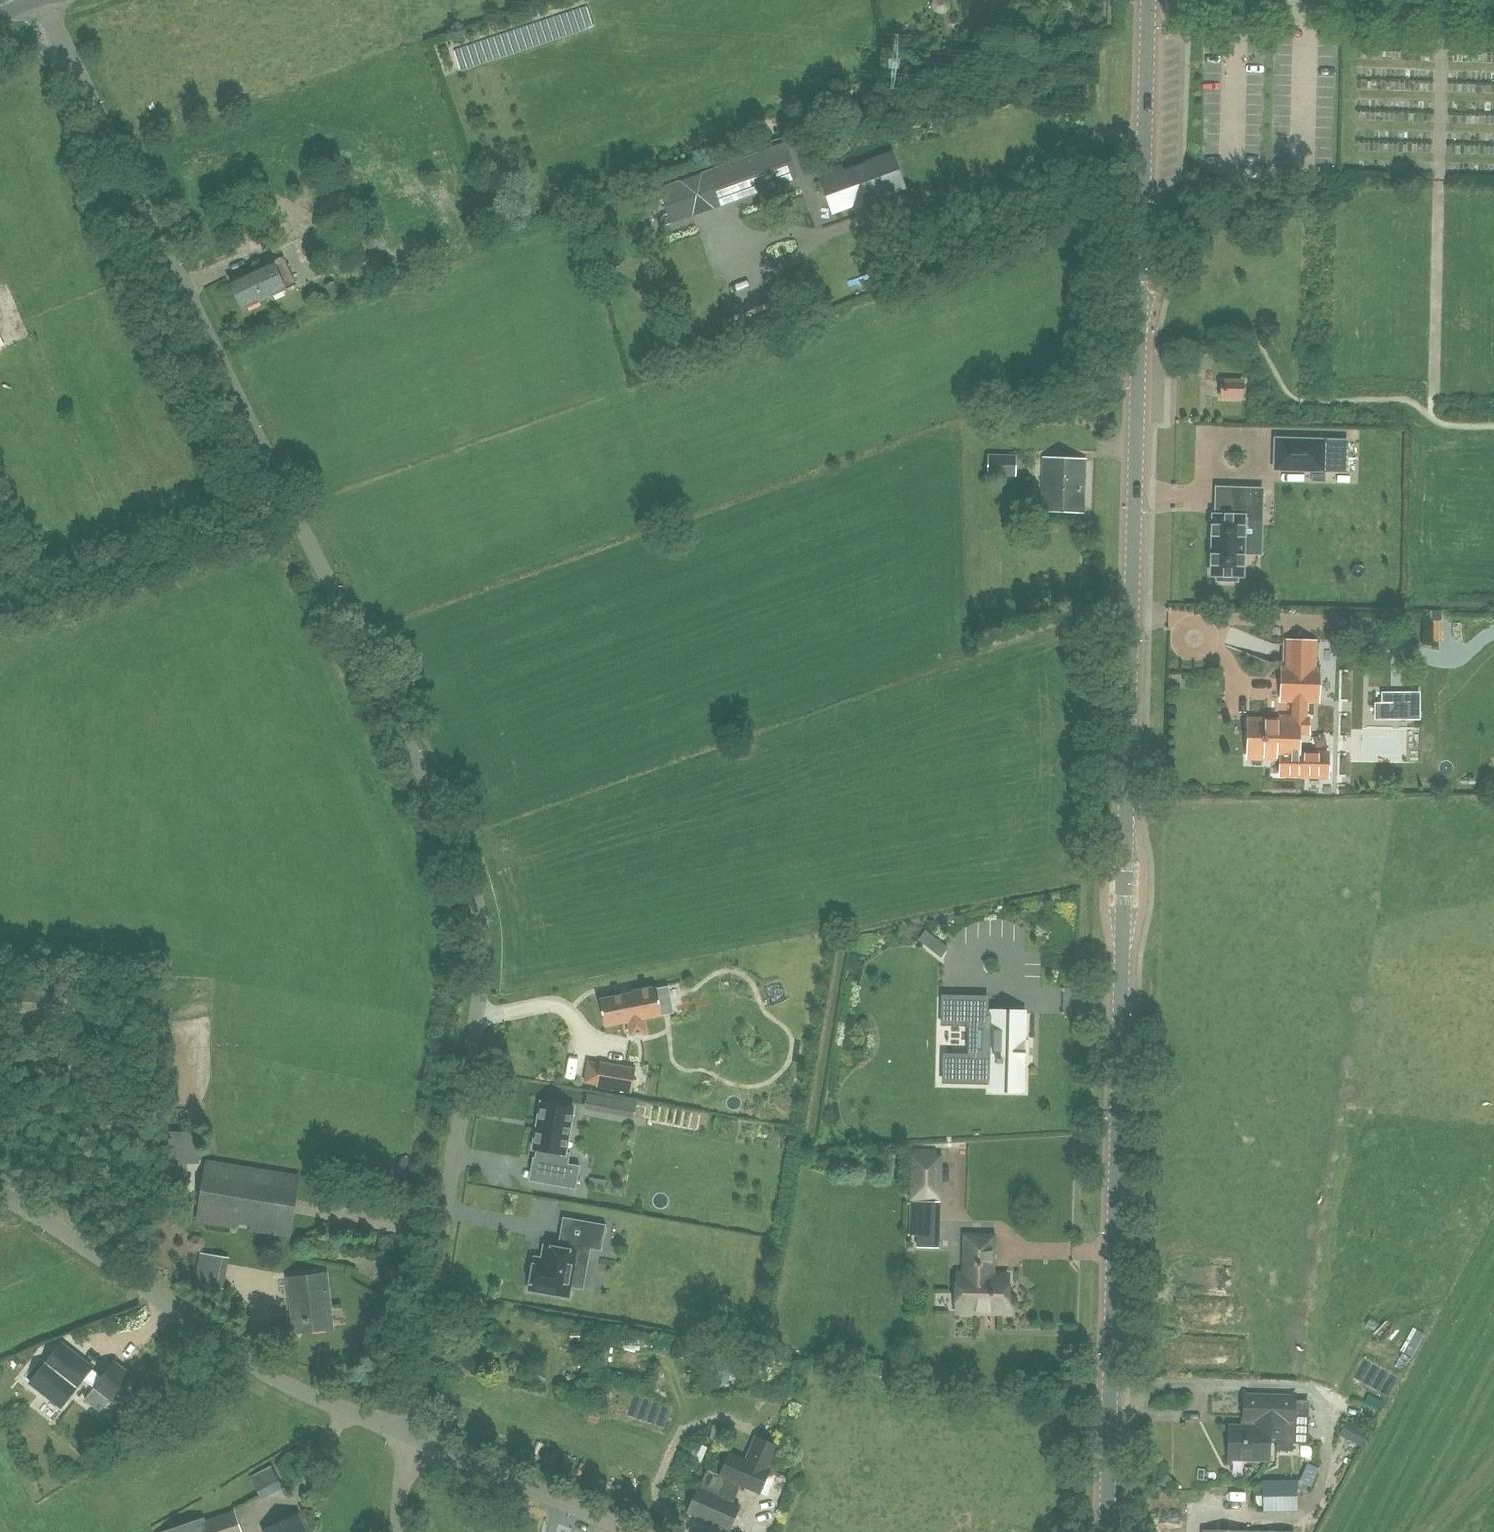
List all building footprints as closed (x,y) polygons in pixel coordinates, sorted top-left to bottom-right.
[(775,181),(764,152),(701,175),(706,187),(726,180),(731,192),(752,184),(753,189),(775,181)] [(874,198),(905,187),(893,153),(842,172),(822,179),(831,204),(837,202),(842,214),(858,208),(861,214),(878,208),(874,198)] [(680,183),(656,191),(667,221),(690,212),(680,183)] [(290,271),(283,258),(273,263),(272,262),(230,281),(237,296),(290,271)] [(243,310),(285,290),(285,289),(296,284),(290,271),(237,296),(243,310)] [(1244,379),(1221,378),(1220,400),(1243,400),(1243,394),(1246,393),(1246,386),(1244,385),(1244,379)] [(1324,441),(1277,440),(1276,468),(1323,470),(1324,441)] [(1014,475),(1015,458),(989,457),(988,475),(1014,475)] [(1084,512),(1086,460),(1043,458),(1041,510),(1084,512)] [(1214,516),(1212,575),(1217,575),(1217,581),(1235,581),(1235,576),(1242,576),(1244,518),(1262,519),(1263,489),(1237,489),(1237,517),(1214,516)] [(1313,670),(1314,642),(1289,641),(1289,669),(1283,669),(1282,699),(1319,700),(1319,670),(1313,670)] [(1308,717),(1308,700),(1291,699),(1291,717),(1281,716),(1281,723),(1268,722),(1268,720),(1249,719),(1248,757),(1279,758),(1278,777),(1300,777),(1300,778),(1302,778),(1302,776),(1317,776),(1317,779),(1328,779),(1328,756),(1299,756),(1299,735),(1310,735),(1311,717),(1308,717)] [(1377,743),(1377,759),(1410,759),(1410,743),(1377,743)] [(670,976),(577,995),(580,1021),(617,1013),(619,1025),(643,1019),(641,1008),(674,1001),(670,976)] [(48,993),(16,991),(15,1011),(46,1013),(46,1018),(57,1019),(59,993),(48,992),(48,993)] [(990,1004),(937,1001),(936,1037),(993,1039),(990,1087),(935,1086),(934,1112),(1031,1116),(1033,1028),(990,1025),(990,1004)] [(13,1043),(13,1033),(2,1033),(2,1042),(13,1043)] [(637,1074),(599,1068),(596,1090),(633,1098),(637,1074)] [(612,1098),(609,1112),(633,1116),(636,1103),(612,1098)] [(542,1102),(533,1149),(550,1152),(548,1161),(547,1160),(543,1183),(576,1189),(580,1166),(568,1164),(570,1153),(566,1152),(574,1108),(542,1102)] [(200,1164),(201,1132),(169,1131),(168,1156),(161,1156),(159,1191),(167,1191),(166,1197),(177,1198),(178,1191),(187,1192),(188,1164),(200,1164)] [(910,1153),(910,1173),(942,1174),(943,1154),(937,1153),(937,1150),(914,1149),(913,1153),(910,1153)] [(289,1235),(299,1177),(208,1162),(198,1220),(236,1226),(239,1213),(253,1216),(251,1229),(289,1235)] [(941,1237),(941,1202),(917,1201),(917,1237),(941,1237)] [(535,1259),(530,1289),(568,1296),(574,1260),(581,1261),(583,1248),(602,1251),(606,1225),(586,1221),(582,1247),(567,1244),(566,1250),(545,1246),(543,1260),(535,1259)] [(200,1251),(206,1245),(203,1237),(194,1235),(189,1241),(192,1250),(200,1251)] [(992,1269),(993,1237),(965,1237),(965,1275),(957,1275),(956,1312),(1008,1313),(1010,1313),(1011,1312),(1012,1311),(1014,1310),(1015,1308),(1016,1306),(1016,1305),(1016,1304),(1016,1303),(1016,1302),(1015,1300),(1014,1298),(1013,1297),(1012,1297),(1010,1296),(1007,1295),(1008,1276),(990,1275),(990,1269),(992,1269)] [(223,1289),(224,1285),(230,1257),(201,1253),(195,1284),(223,1289)] [(295,1332),(333,1327),(326,1274),(288,1278),(295,1332)] [(155,1394),(114,1363),(103,1378),(92,1369),(93,1368),(62,1345),(31,1386),(62,1409),(84,1380),(95,1389),(86,1401),(100,1412),(110,1399),(136,1418),(155,1394)] [(1229,1426),(1228,1464),(1229,1464),(1230,1459),(1269,1460),(1270,1441),(1276,1441),(1276,1450),(1294,1450),(1294,1444),(1294,1425),(1295,1394),(1294,1394),(1293,1397),(1268,1396),(1267,1399),(1246,1398),(1246,1392),(1244,1392),(1244,1417),(1246,1417),(1246,1427),(1229,1426)] [(740,1486),(761,1495),(772,1469),(770,1469),(780,1446),(755,1435),(745,1458),(729,1451),(719,1477),(727,1480),(740,1486)] [(1163,1486),(1171,1479),(1165,1473),(1157,1480),(1163,1486)] [(729,1530),(739,1506),(698,1488),(688,1512),(729,1530)] [(1277,1503),(1277,1491),(1256,1491),(1256,1504),(1277,1503)] [(235,1510),(205,1520),(204,1517),(159,1531),(243,1531),(235,1510)] [(299,1516),(265,1531),(306,1531),(299,1516)]
